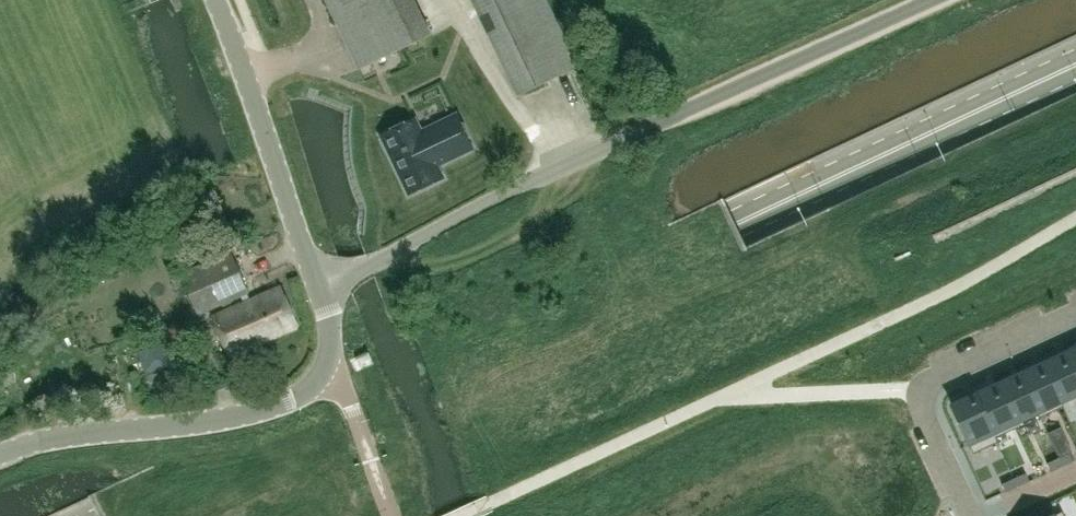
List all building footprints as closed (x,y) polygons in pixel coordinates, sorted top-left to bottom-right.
[(414,0),(326,0),(359,69),(431,36),(414,0)] [(547,0),(472,0),(517,95),(578,66),(547,0)] [(457,114),(421,132),(415,119),(381,135),(409,194),(443,178),(437,165),(473,148),(457,114)] [(242,297),(244,303),(212,317),(230,355),(297,324),(281,287),(251,300),(248,294),(251,293),(250,292),(232,252),(181,273),(199,315),(242,297)] [(168,364),(157,330),(134,337),(146,370),(168,364)] [(1066,354),(1075,376),(1075,349),(1066,354)] [(356,376),(372,367),(365,354),(348,363),(356,376)] [(1043,364),(1060,402),(1061,401),(1075,395),(1075,376),(1066,354),(1043,364)] [(1043,364),(1020,374),(1038,412),(1037,413),(1039,417),(1064,406),(1061,401),(1060,402),(1043,364)] [(0,372),(6,386),(17,382),(11,367),(0,372)] [(1020,374),(998,385),(1015,423),(1016,422),(1037,413),(1038,412),(1020,374)] [(998,385),(975,395),(995,438),(996,437),(1018,427),(1016,422),(1015,423),(998,385)] [(975,395),(951,406),(973,453),(998,442),(996,437),(995,438),(975,395)] [(1071,453),(1059,458),(1062,466),(1074,461),(1071,453)] [(1059,458),(1047,463),(1050,471),(1062,466),(1059,458)] [(1025,473),(1013,479),(1017,487),(1029,481),(1025,473)] [(1013,479),(1002,484),(1005,492),(1017,487),(1013,479)]
